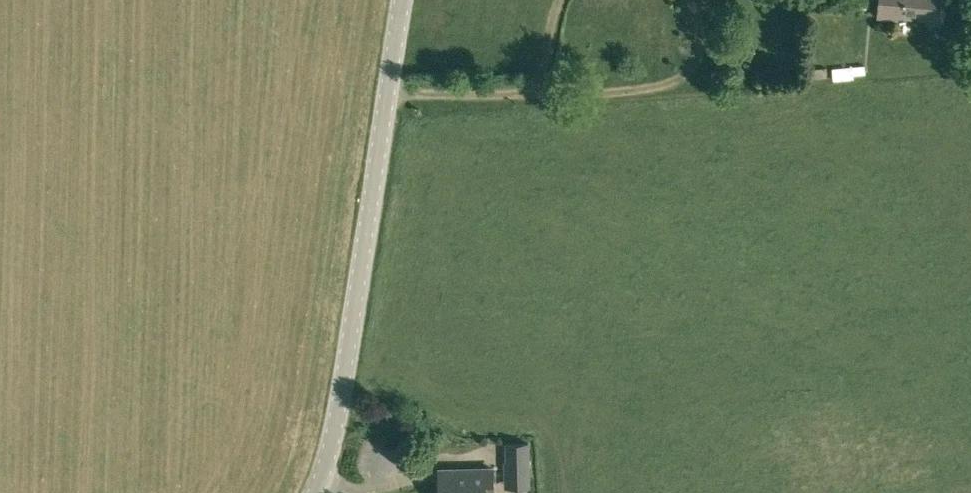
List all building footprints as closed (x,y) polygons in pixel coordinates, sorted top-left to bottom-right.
[(942,19),(944,0),(879,0),(878,15),(898,18),(898,15),(942,19)] [(832,67),(834,80),(853,78),(853,74),(866,73),(865,64),(832,67)] [(827,78),(827,68),(811,69),(812,79),(827,78)] [(530,441),(505,441),(506,461),(504,461),(504,480),(531,479),(530,441)] [(440,492),(495,492),(494,467),(440,468),(440,492)]
